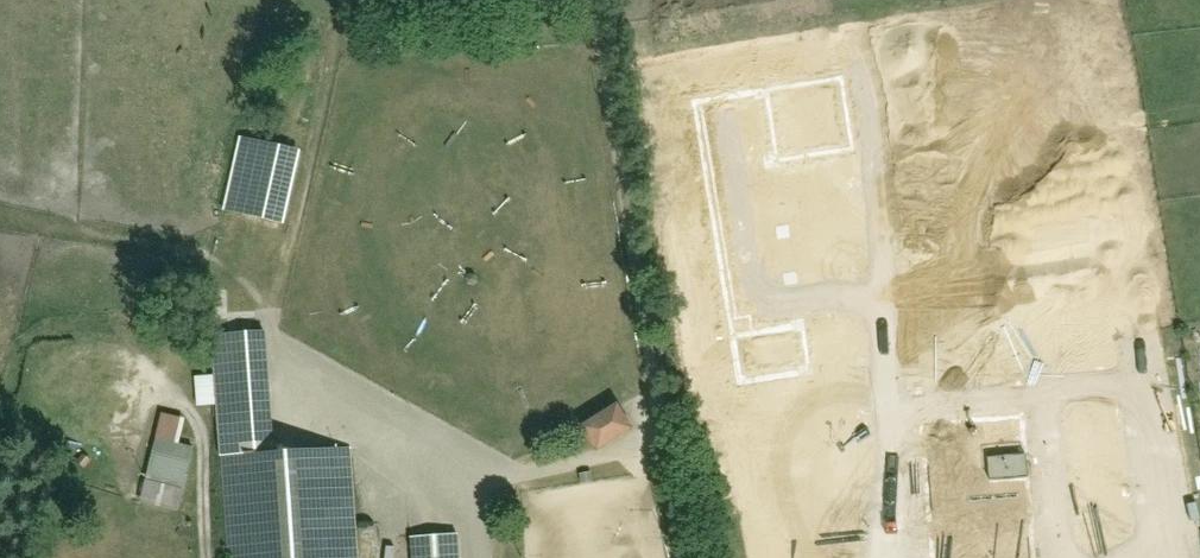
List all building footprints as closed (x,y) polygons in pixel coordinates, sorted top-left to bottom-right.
[(241,215),(298,227),(312,159),(255,147),(241,215)] [(281,457),(272,329),(211,333),(220,468),(225,468),(231,557),(354,557),(347,453),(281,457)] [(568,432),(583,455),(624,428),(609,405),(568,432)] [(166,415),(159,444),(180,449),(187,420),(166,415)] [(159,444),(147,486),(179,494),(190,452),(180,449),(159,444)] [(463,537),(410,540),(412,557),(465,557),(463,537)]
